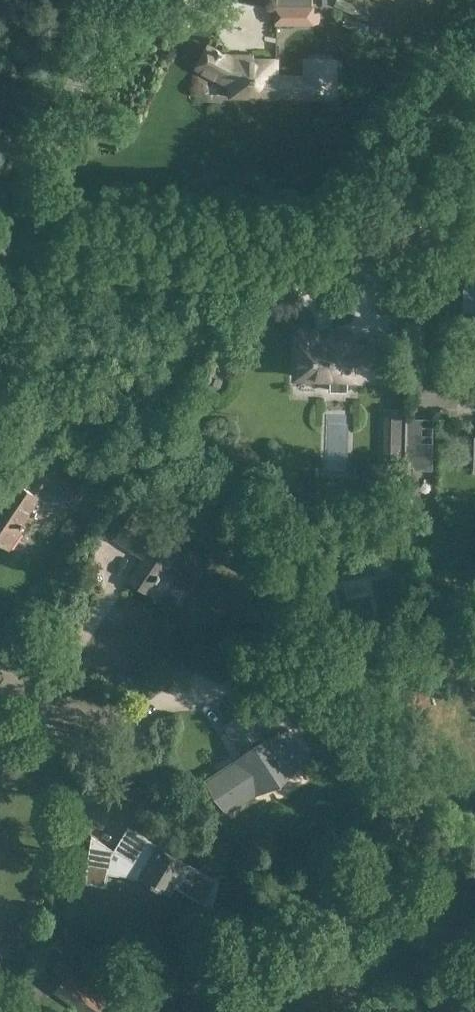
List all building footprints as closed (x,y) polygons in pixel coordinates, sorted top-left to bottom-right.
[(276,22),(318,22),(318,12),(312,12),(312,0),(276,0),(276,22)] [(334,6),(366,20),(370,11),(345,0),(336,0),(334,6)] [(345,16),(342,24),(354,29),(357,21),(345,16)] [(276,74),(277,58),(253,57),(253,54),(246,54),(244,57),(234,57),(207,43),(195,67),(231,85),(233,80),(243,80),(243,95),(334,97),(335,58),(304,58),(304,74),(276,74)] [(351,363),(385,364),(386,338),(368,337),(368,348),(351,347),(351,336),(348,336),(348,328),(331,328),(331,336),(316,335),(316,327),(298,327),(298,335),(295,335),(294,375),(330,376),(329,389),(347,389),(347,376),(350,376),(351,363)] [(402,442),(386,441),(386,457),(402,458),(402,442)] [(429,466),(429,441),(405,441),(404,465),(429,466)] [(39,478),(71,499),(79,487),(48,466),(39,478)] [(3,494),(2,495),(3,497),(0,502),(0,501),(0,541),(8,547),(25,523),(21,520),(38,495),(11,477),(0,493),(3,494)] [(107,483),(100,494),(113,502),(120,491),(107,483)] [(149,550),(144,556),(129,579),(147,592),(162,568),(189,586),(207,560),(133,510),(115,536),(134,549),(139,543),(149,550)] [(286,727),(267,739),(247,708),(225,723),(245,754),(208,778),(216,790),(213,792),(225,811),(265,784),(267,787),(289,772),(287,770),(306,758),(286,727)] [(163,891),(168,883),(211,909),(218,881),(187,862),(185,865),(180,862),(179,861),(178,859),(177,858),(177,857),(176,856),(173,854),(171,852),(168,851),(166,850),(163,850),(159,850),(154,847),(156,844),(126,826),(111,851),(105,850),(106,845),(90,836),(83,882),(105,886),(107,870),(136,875),(163,891)] [(455,1011),(474,1011),(474,995),(455,1011)]
